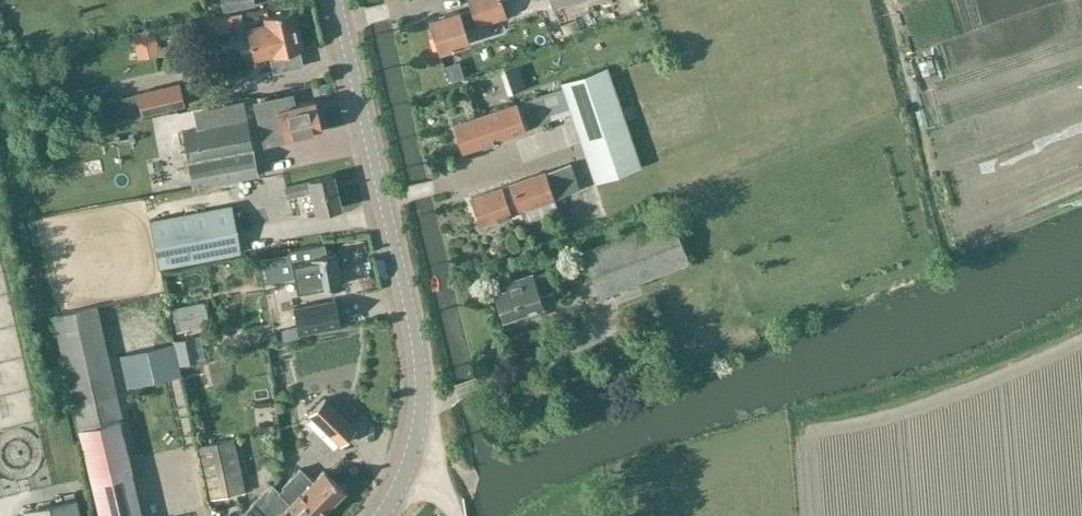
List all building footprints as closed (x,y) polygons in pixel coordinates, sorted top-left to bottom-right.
[(223,10),(255,4),(255,0),(221,0),(223,10)] [(502,0),(468,0),(471,8),(461,12),(460,9),(429,19),(439,51),(470,41),(465,28),(507,14),(502,0)] [(564,35),(647,3),(646,0),(550,0),(564,35)] [(267,24),(248,29),(254,58),(270,54),(275,71),(303,65),(299,50),(303,49),(294,10),(265,17),(267,24)] [(266,55),(234,65),(240,85),(272,76),(266,55)] [(516,102),(454,123),(463,150),(525,129),(551,120),(550,119),(572,111),(579,132),(624,115),(607,66),(561,82),(563,86),(541,94),(516,102)] [(179,82),(136,92),(142,114),(185,104),(179,82)] [(180,112),(183,124),(201,120),(201,121),(231,114),(228,100),(180,112)] [(290,101),(258,103),(260,113),(258,113),(265,140),(285,136),(286,139),(323,130),(315,100),(291,106),(290,101)] [(624,115),(579,132),(596,182),(641,166),(624,115)] [(183,131),(194,186),(258,174),(247,119),(183,131)] [(944,128),(949,149),(961,147),(956,125),(944,128)] [(545,171),(471,196),(480,223),(581,189),(571,162),(545,171)] [(312,191),(317,213),(341,207),(333,174),(286,186),(288,197),(312,191)] [(233,205),(150,221),(159,268),(242,252),(233,205)] [(602,296),(688,262),(671,217),(585,251),(602,296)] [(298,292),(319,288),(342,284),(336,252),(327,253),(325,243),(290,250),(290,252),(263,257),(268,280),(295,275),(298,292)] [(562,301),(558,287),(552,269),(532,275),(531,273),(504,282),(506,288),(495,291),(504,318),(527,310),(529,314),(538,311),(537,307),(542,305),(543,307),(562,301)] [(336,299),(294,307),(299,333),(341,325),(336,299)] [(205,303),(174,309),(178,328),(209,321),(205,303)] [(54,315),(100,515),(142,515),(119,419),(123,418),(97,305),(54,315)] [(174,344),(120,357),(128,389),(181,376),(174,344)] [(355,427),(326,399),(311,415),(340,444),(355,427)] [(200,445),(212,498),(245,491),(233,438),(200,445)] [(283,488),(279,492),(290,504),(286,508),(295,515),(320,515),(346,490),(324,470),(313,480),(301,467),(281,486),(283,488)] [(286,508),(290,504),(279,492),(271,485),(243,514),(245,515),(295,515),(286,508)] [(25,515),(79,515),(76,501),(74,493),(65,495),(67,503),(24,512),(25,515)]
